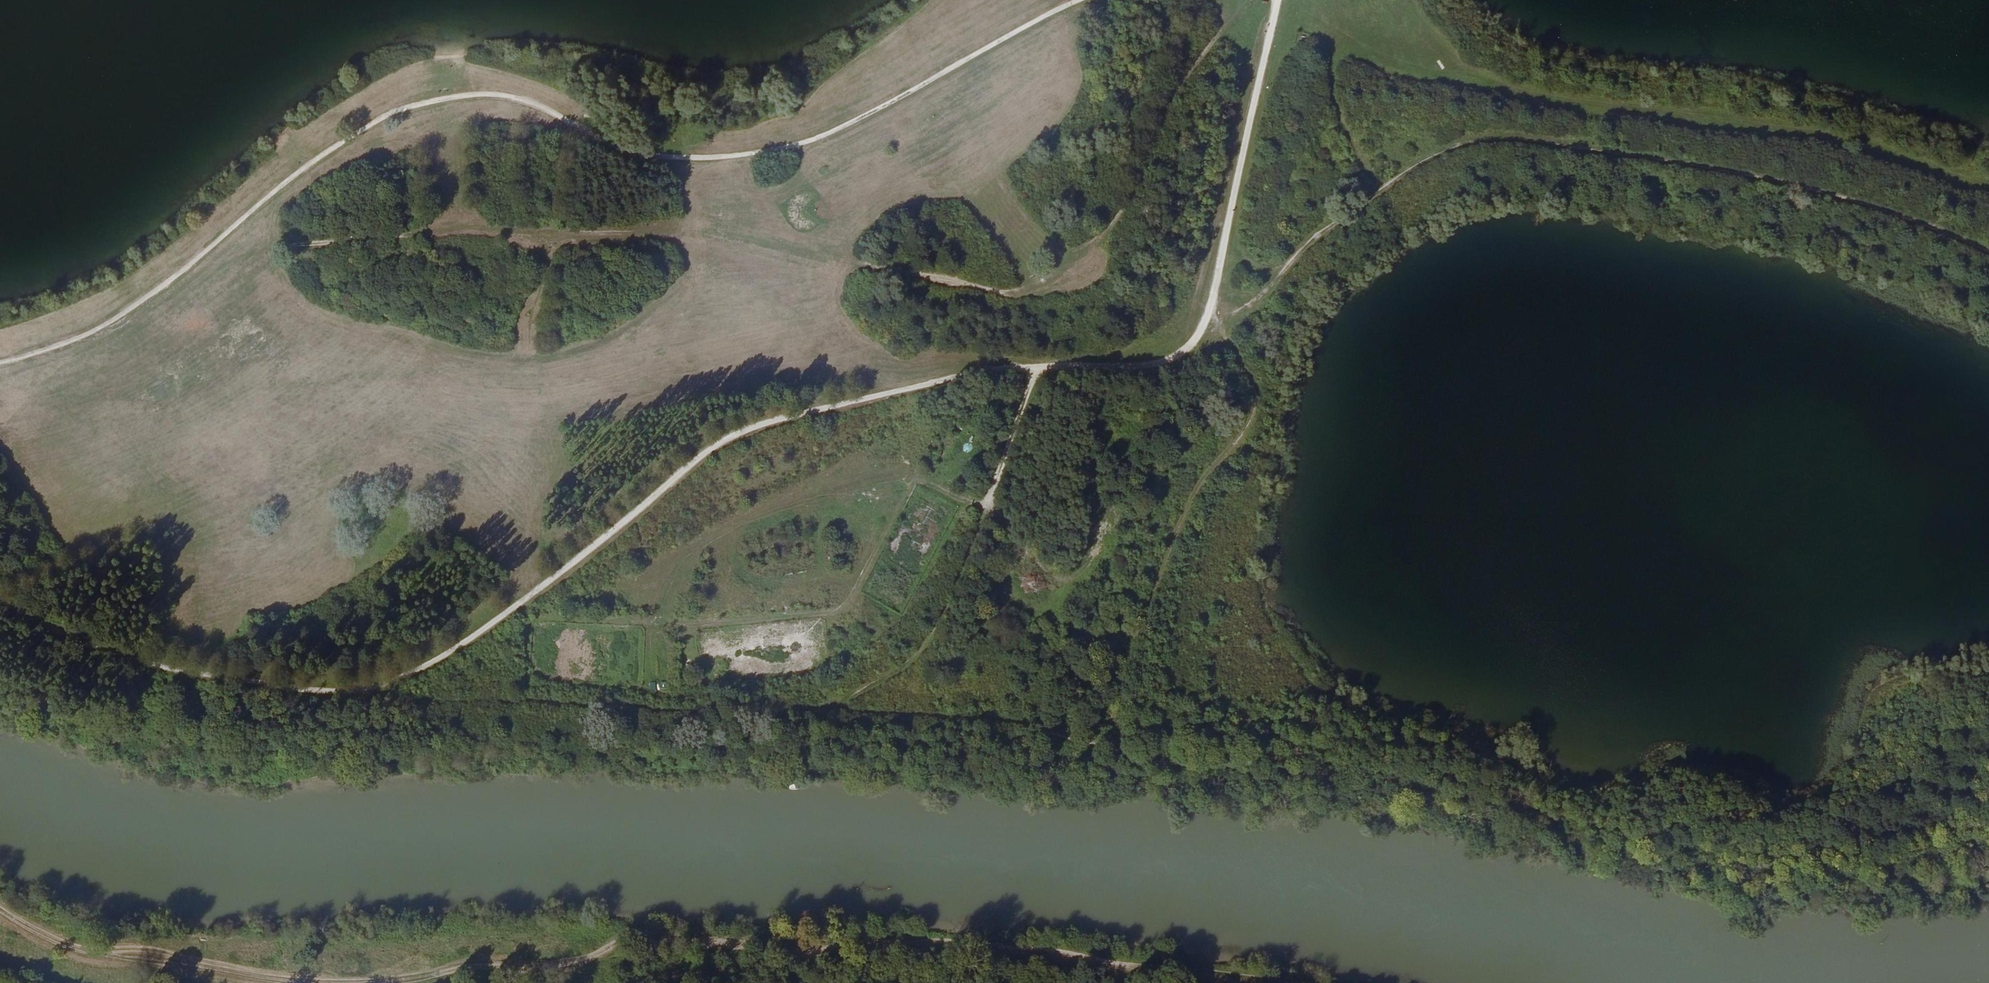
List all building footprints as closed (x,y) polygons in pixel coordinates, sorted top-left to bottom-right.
[(966,441),(964,442),(963,443),(961,446),(962,448),(962,449),(965,452),(967,452),(969,451),(972,447),(972,446),(970,443),(969,442),(966,441)]
